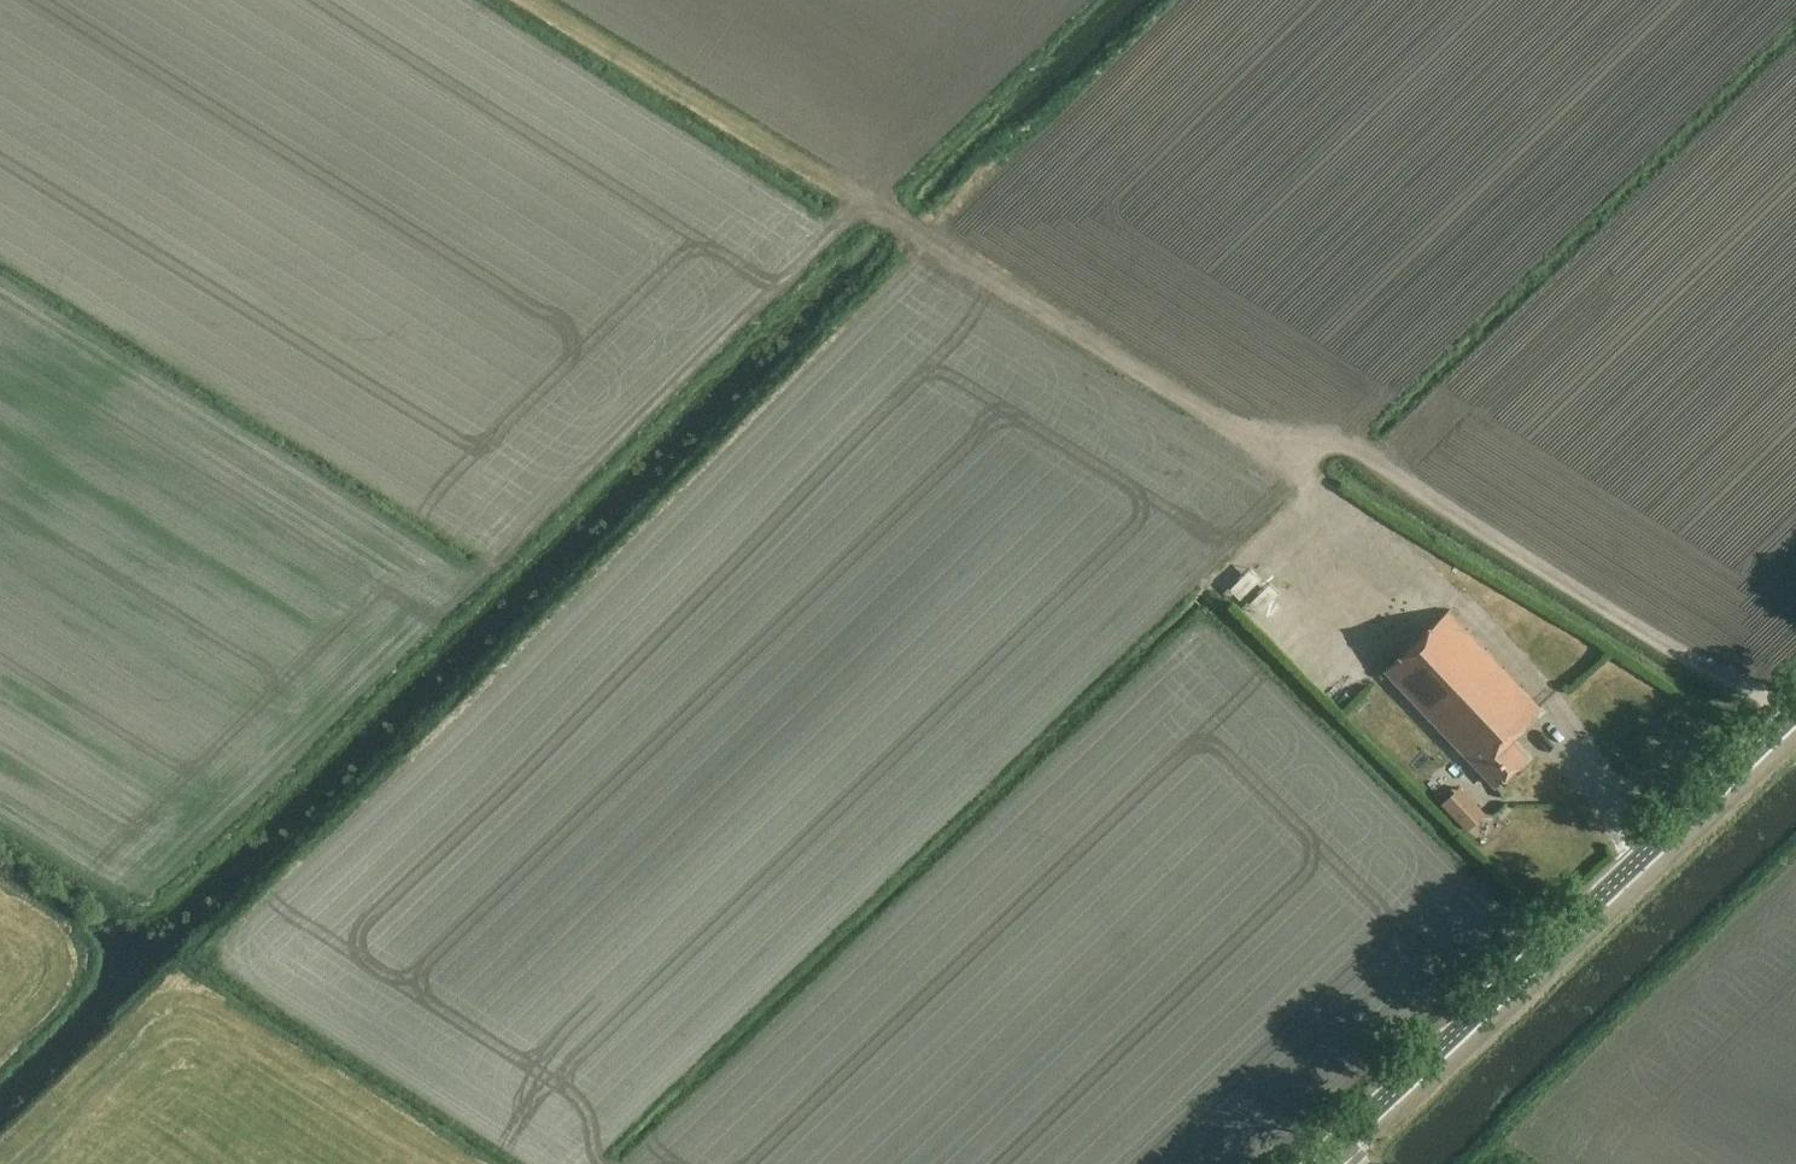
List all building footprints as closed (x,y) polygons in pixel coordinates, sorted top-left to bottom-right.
[(1468,631),(1450,613),(1452,611),(1451,610),(1383,673),(1384,674),(1386,672),(1461,753),(1459,755),(1460,756),(1464,752),(1497,787),(1526,759),(1509,741),(1544,709),(1542,708),(1540,710),(1523,691),(1525,689),(1524,688),(1522,690),(1505,672),(1507,670),(1506,669),(1504,670),(1487,653),(1489,651),(1488,650),(1486,651),(1469,633),(1471,631),(1470,630),(1468,631)] [(1468,832),(1488,815),(1463,787),(1443,805),(1468,832)]
